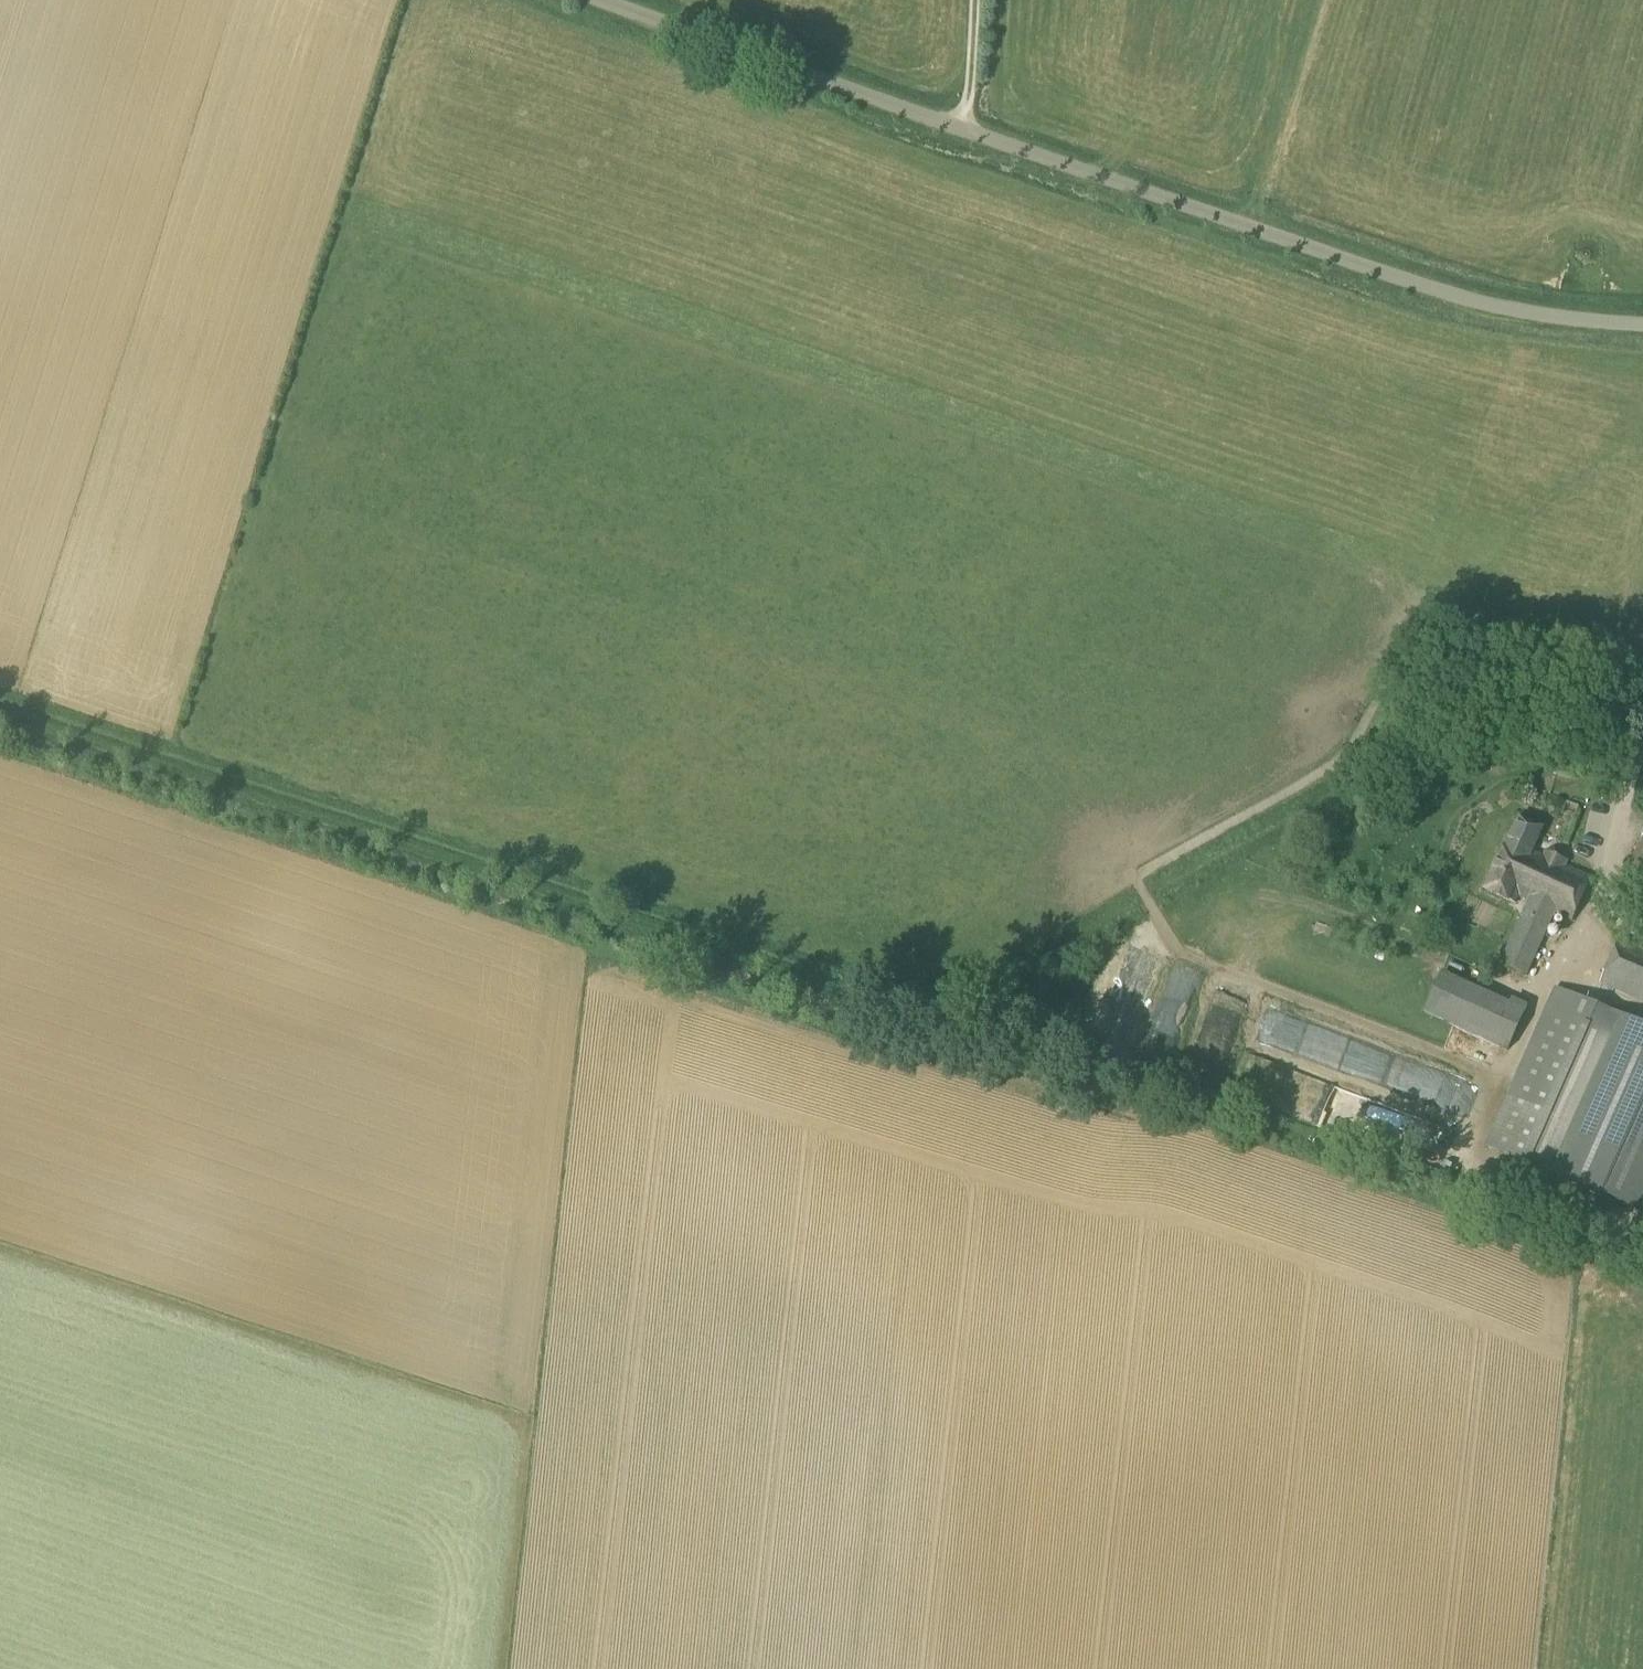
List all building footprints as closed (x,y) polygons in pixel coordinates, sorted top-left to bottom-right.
[(1542,858),(1529,852),(1540,828),(1519,818),(1485,891),(1514,904),(1518,895),(1530,900),(1500,965),(1524,976),(1554,911),(1571,918),(1589,879),(1564,868),(1566,863),(1563,854),(1553,850),(1545,852),(1542,858)] [(1624,872),(1642,883),(1642,839),(1624,872)] [(1619,938),(1599,984),(1642,1004),(1642,948),(1619,938)] [(1323,991),(1340,985),(1335,971),(1318,977),(1323,991)] [(1508,1005),(1441,974),(1422,1014),(1505,1052),(1526,1007),(1511,1000),(1508,1005)] [(1566,1184),(1642,1218),(1642,1028),(1636,1025),(1632,1023),(1554,989),(1484,1147),(1566,1184)] [(1397,1117),(1393,1129),(1454,1150),(1458,1138),(1397,1117)]
